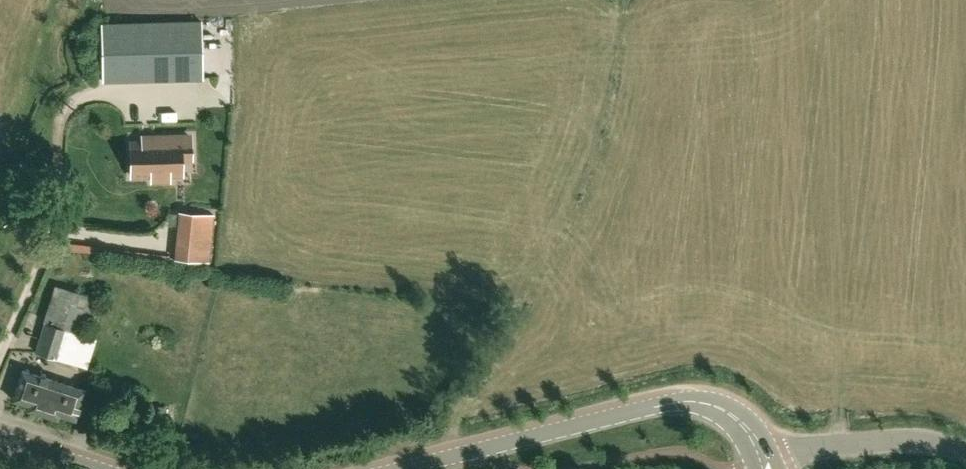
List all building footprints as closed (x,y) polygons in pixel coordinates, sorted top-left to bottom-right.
[(202,21),(101,24),(102,81),(203,78),(202,21)] [(143,142),(131,142),(132,176),(152,176),(152,180),(169,180),(168,176),(182,175),(181,159),(191,159),(190,137),(158,138),(158,142),(143,142)] [(180,260),(213,261),(214,212),(181,211),(180,260)] [(37,303),(28,334),(38,338),(34,352),(81,368),(90,338),(84,335),(96,298),(55,285),(48,307),(37,303)] [(28,405),(27,409),(58,419),(59,414),(76,419),(85,389),(22,370),(13,400),(28,405)] [(198,434),(187,432),(186,443),(197,445),(198,434)]
